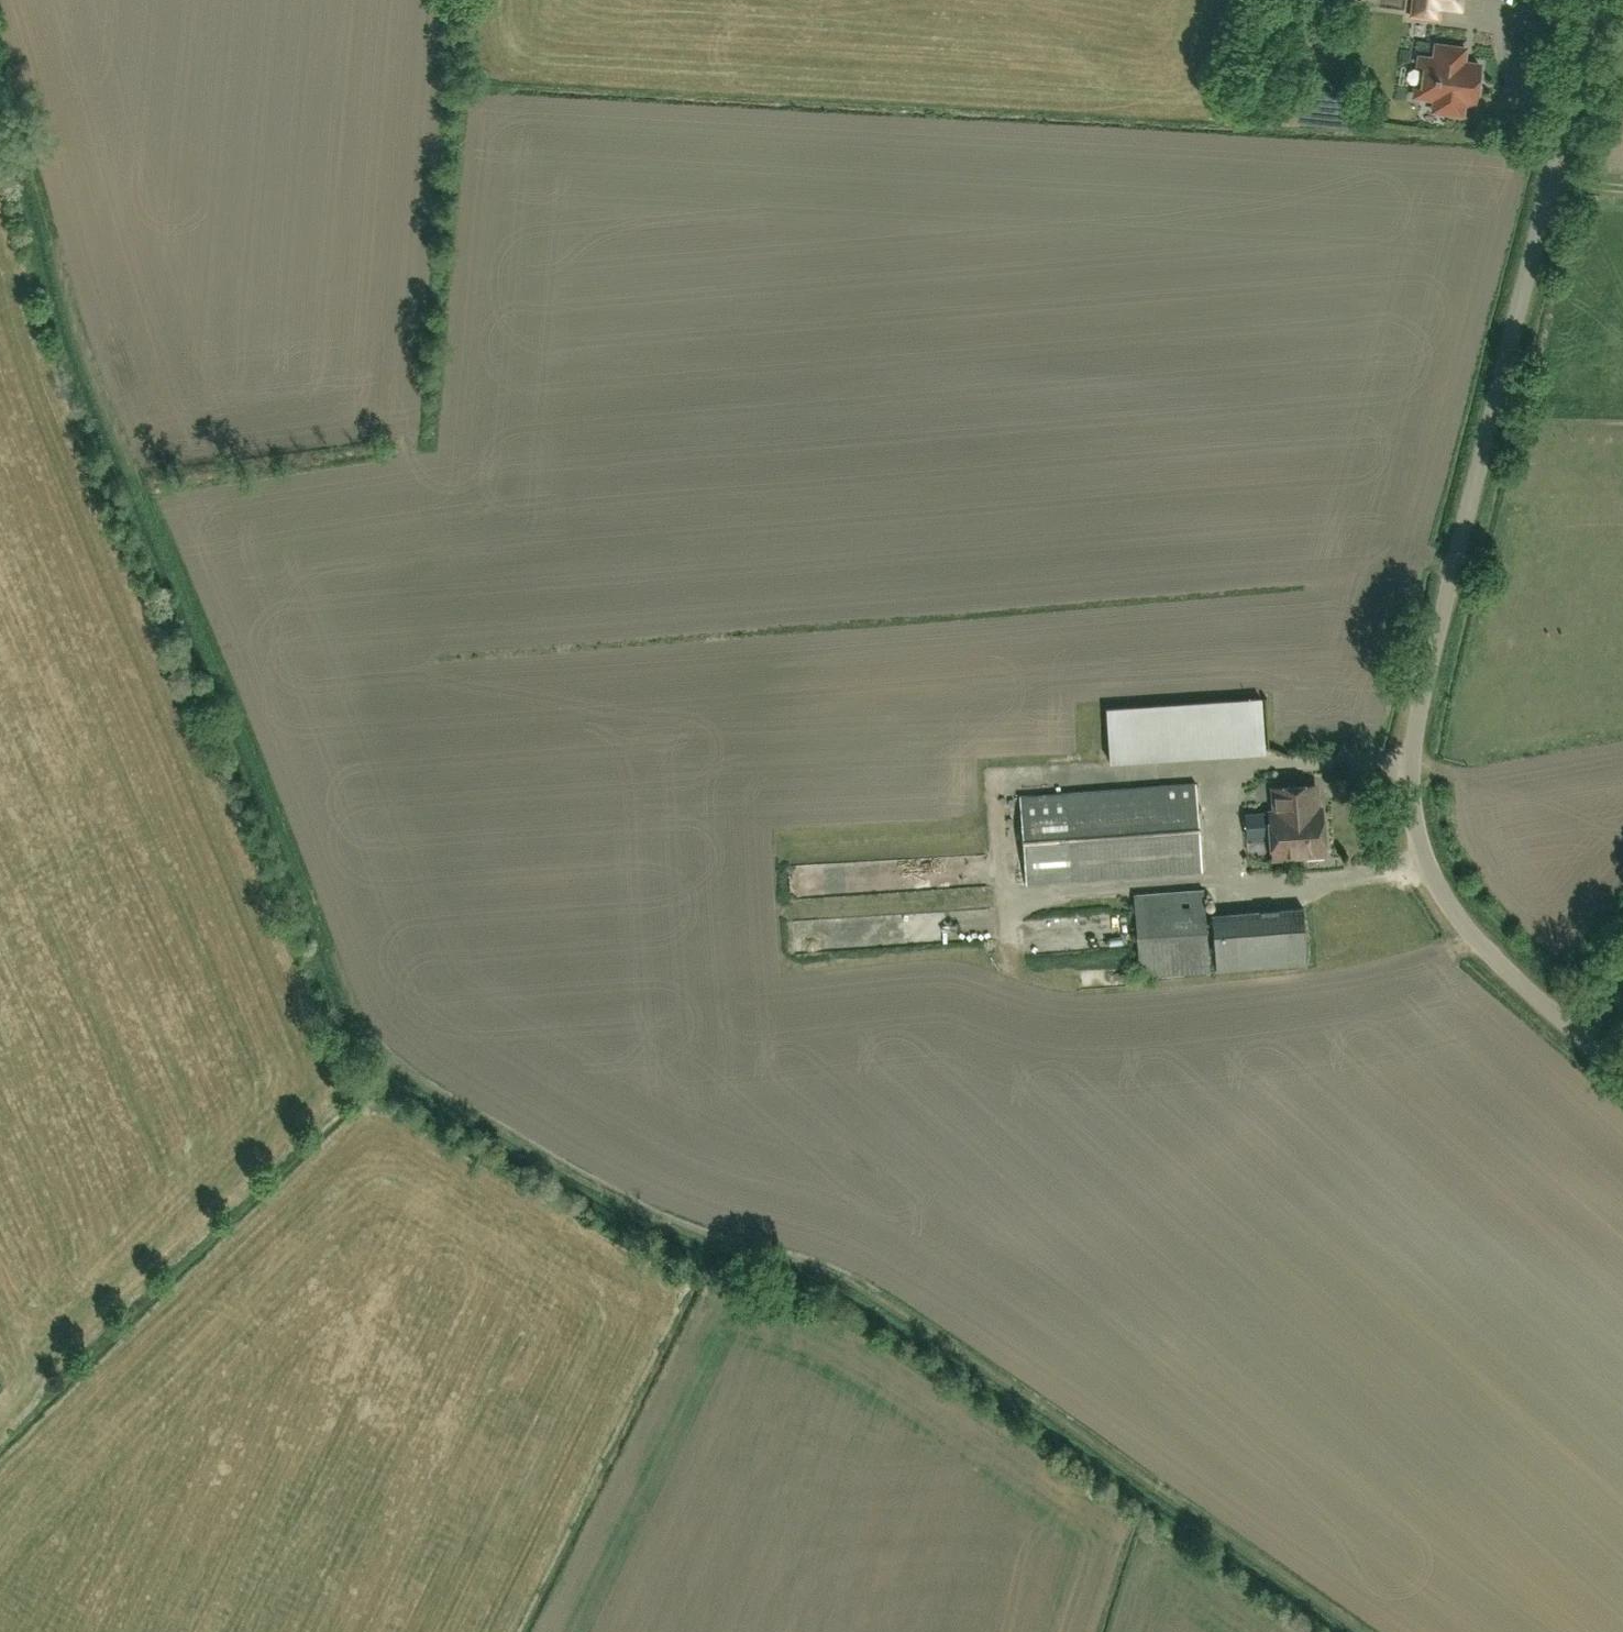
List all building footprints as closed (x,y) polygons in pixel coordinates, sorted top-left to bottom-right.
[(1411,16),(1439,20),(1441,12),(1437,11),(1438,0),(1413,0),(1411,16)] [(1426,59),(1422,96),(1448,99),(1446,112),(1463,114),(1465,101),(1476,102),(1481,65),(1464,63),(1466,48),(1437,44),(1435,60),(1426,59)] [(1110,762),(1265,752),(1262,699),(1107,709),(1110,762)] [(1026,885),(1202,871),(1196,782),(1019,795),(1026,885)] [(1317,808),(1315,784),(1273,788),(1275,812),(1269,812),(1272,857),(1325,853),(1321,808),(1317,808)] [(1263,811),(1244,813),(1247,839),(1266,837),(1263,811)] [(1140,977),(1210,972),(1203,889),(1134,894),(1140,977)] [(1216,971),(1307,964),(1302,907),(1229,912),(1229,918),(1213,920),(1216,971)]
